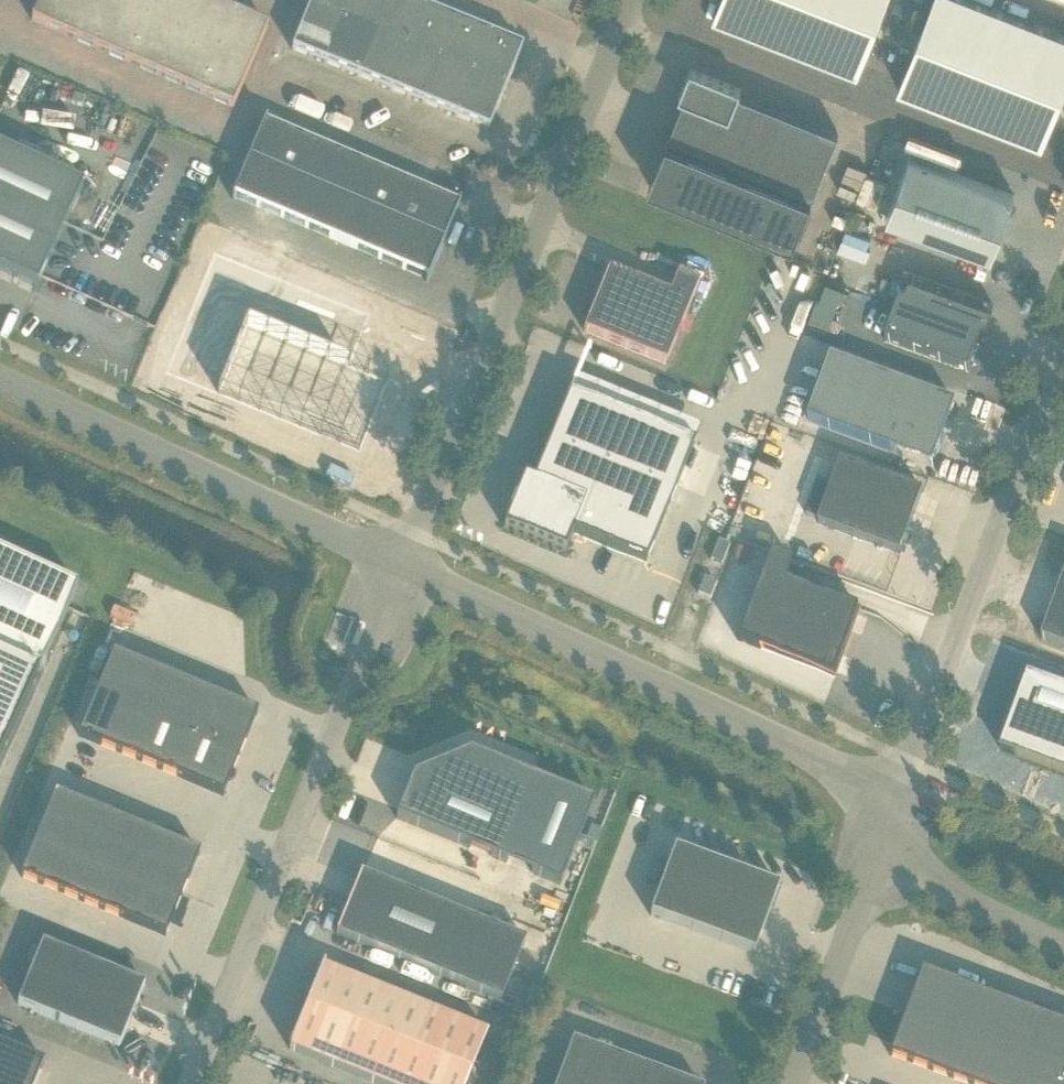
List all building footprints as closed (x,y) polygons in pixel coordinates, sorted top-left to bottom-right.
[(101,48),(232,102),(266,19),(220,0),(43,0),(35,21),(101,48)] [(408,0),(312,0),(292,50),(489,130),(523,47),(408,0)] [(887,0),(720,0),(713,18),(858,74),(887,0)] [(1063,91),(1063,35),(974,0),(932,0),(898,90),(1043,146),(1063,91)] [(667,141),(649,187),(794,246),(812,200),(839,133),(740,93),(742,89),(691,68),(679,97),(684,99),(667,141)] [(464,194),(398,167),(267,114),(233,197),(431,277),(464,194)] [(0,150),(0,272),(37,289),(84,188),(0,150)] [(909,160),(888,221),(992,256),(1013,196),(909,160)] [(214,251),(166,372),(359,451),(388,379),(350,363),(370,315),(214,251)] [(609,269),(584,331),(666,365),(700,283),(678,274),(670,294),(609,269)] [(991,306),(909,275),(885,342),(967,372),(991,306)] [(956,403),(831,357),(808,421),(892,451),(895,443),(936,458),(956,403)] [(524,478),(503,528),(565,553),(573,533),(646,563),(694,444),(571,395),(535,483),(524,478)] [(925,491),(842,461),(819,523),(902,553),(925,491)] [(711,560),(722,564),(730,544),(718,540),(711,560)] [(0,553),(0,758),(78,588),(0,553)] [(793,562),(769,553),(738,639),(835,676),(860,610),(785,582),(793,562)] [(697,593),(710,598),(716,582),(704,577),(697,593)] [(1042,639),(1063,647),(1063,579),(1042,639)] [(113,653),(79,736),(223,796),(258,713),(113,653)] [(1002,750),(1063,773),(1063,689),(1030,676),(1002,750)] [(413,776),(396,818),(560,885),(594,802),(471,752),(413,776)] [(56,793),(21,876),(165,936),(200,853),(56,793)] [(674,848),(649,916),(754,954),(779,887),(674,848)] [(527,940),(364,874),(339,934),(505,1001),(527,940)] [(43,945),(18,1006),(122,1048),(145,985),(43,945)] [(323,966),(289,1050),(291,1050),(291,1049),(377,1083),(467,1083),(487,1033),(324,967),(325,967),(323,966)] [(890,1056),(963,1083),(1063,1083),(1063,1026),(922,972),(890,1056)] [(573,1041),(557,1083),(690,1083),(573,1041)] [(44,1062),(0,1044),(0,1083),(35,1083),(44,1062)]
